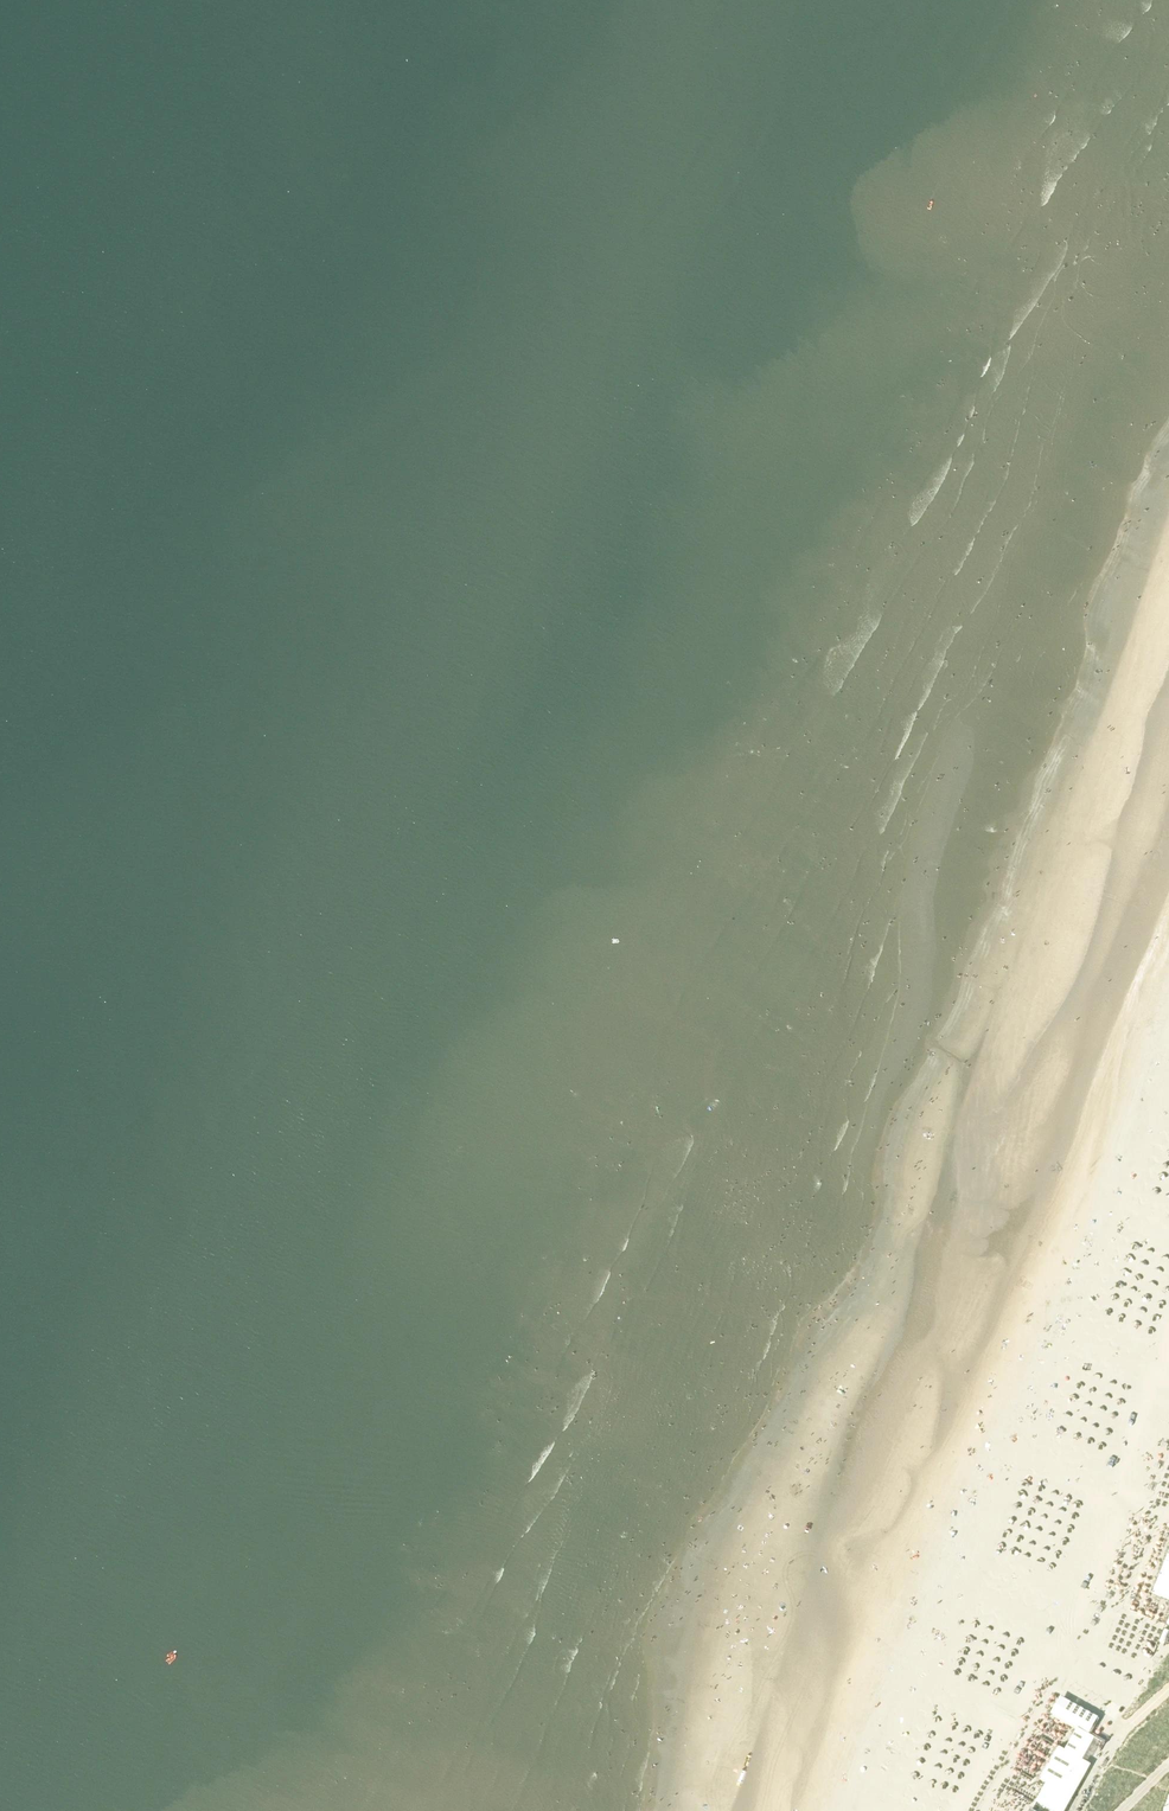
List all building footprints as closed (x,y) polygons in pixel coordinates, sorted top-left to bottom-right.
[(1152,1596),(1168,1602),(1168,1549),(1152,1596)] [(1037,1802),(1055,1810),(1065,1810),(1091,1764),(1083,1759),(1095,1737),(1089,1733),(1099,1715),(1062,1695),(1053,1711),(1080,1726),(1066,1750),(1060,1747),(1041,1780),(1047,1784),(1037,1802)]
